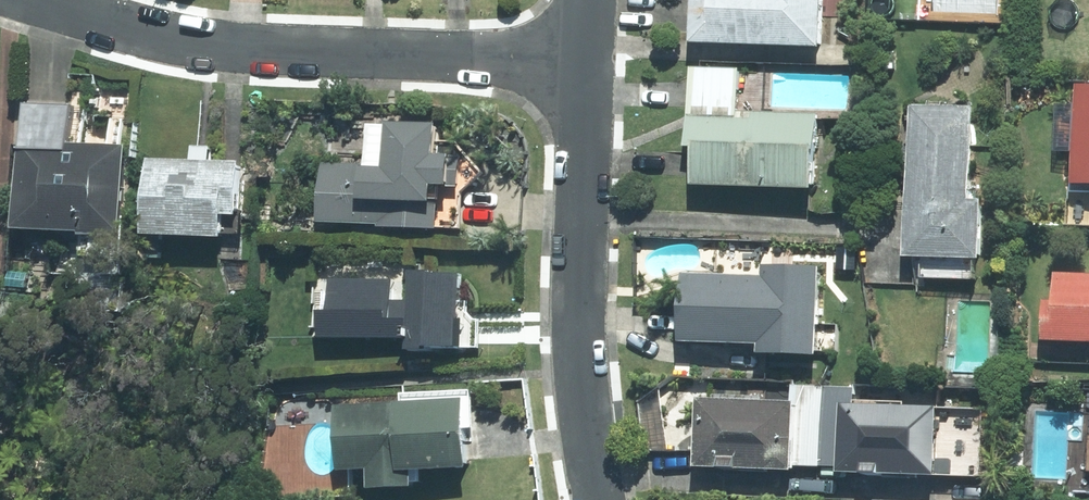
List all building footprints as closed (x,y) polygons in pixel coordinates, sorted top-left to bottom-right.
[(818,0),(691,0),(689,39),(817,45),(818,0)] [(687,65),(685,108),(735,110),(736,67),(687,65)] [(1074,84),(1073,104),(1054,103),(1052,150),(1071,150),(1069,191),(1088,192),(1088,85),(1074,84)] [(66,104),(19,103),(18,143),(65,144),(66,104)] [(965,199),(969,108),(909,106),(903,253),(921,253),(920,277),(970,279),(971,258),(976,258),(978,199),(965,199)] [(810,190),(813,113),(735,110),(685,108),(684,145),(689,145),(687,185),(810,190)] [(431,125),(364,121),(362,166),(319,164),(317,219),(457,226),(459,191),(481,172),(455,142),(430,141),(431,125)] [(118,232),(121,146),(65,144),(18,143),(15,228),(118,232)] [(234,214),(236,161),(207,160),(208,146),(189,145),(188,159),(145,157),(141,231),(217,235),(218,213),(234,214)] [(759,275),(679,272),(676,340),(755,343),(754,351),(813,353),(813,350),(834,350),(835,324),(814,324),(816,266),(760,264),(759,275)] [(456,301),(456,274),(424,273),(423,271),(406,270),(405,300),(389,300),(389,279),(316,278),(316,334),(406,335),(406,348),(478,349),(478,320),(473,320),(466,312),(466,301),(456,301)] [(1052,272),(1051,301),(1042,301),(1040,338),(1088,340),(1088,273),(1052,272)] [(819,465),(822,386),(789,384),(788,399),(693,396),(691,466),(788,469),(788,464),(819,465)] [(852,387),(822,386),(819,465),(835,465),(835,470),(932,474),(934,405),(902,404),(902,401),(852,399),(852,387)] [(471,432),(469,391),(398,395),(398,401),(332,405),(335,470),(348,469),(349,487),(407,484),(406,468),(462,466),(460,433),(471,432)]
